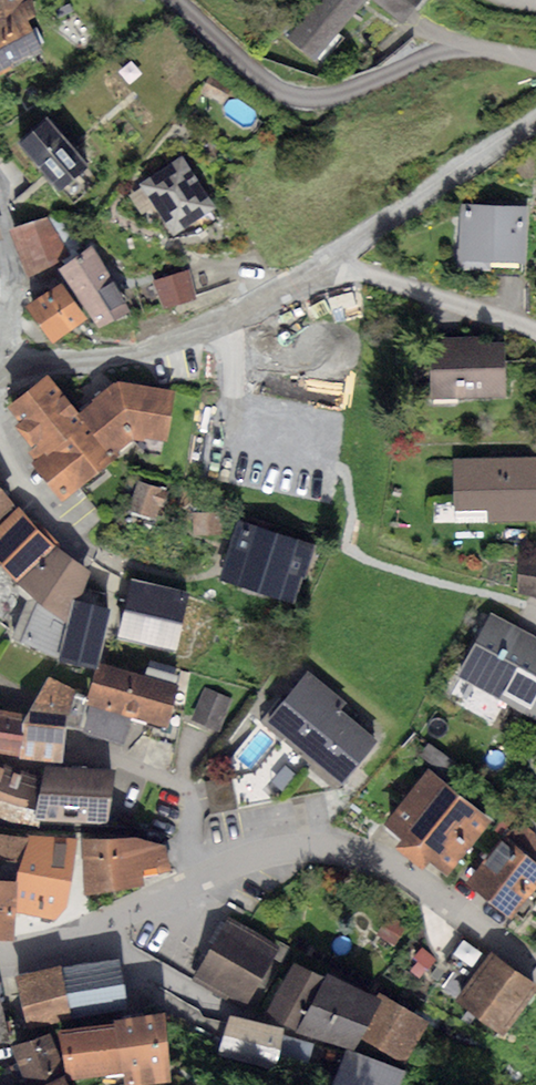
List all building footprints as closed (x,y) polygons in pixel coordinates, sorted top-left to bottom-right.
[(33,30),(27,19),(34,15),(31,0),(0,0),(0,47),(33,30)] [(286,38),(315,61),(365,0),(317,0),(286,38)] [(0,47),(0,71),(43,50),(33,30),(0,47)] [(210,76),(202,93),(223,104),(232,87),(210,76)] [(46,117),(18,141),(60,189),(88,165),(46,117)] [(181,155),(139,183),(173,234),(215,206),(181,155)] [(526,206),(461,203),(459,262),(524,264),(526,206)] [(63,212),(10,228),(27,276),(66,258),(78,250),(63,212)] [(92,247),(60,270),(99,326),(131,310),(92,247)] [(188,270),(153,280),(162,308),(196,300),(195,296),(188,270)] [(62,282),(26,306),(52,344),(89,320),(62,282)] [(480,336),(429,338),(431,397),(504,395),(503,343),(480,344),(480,336)] [(7,405),(20,421),(15,425),(33,448),(29,451),(35,459),(32,461),(62,500),(114,459),(112,457),(78,413),(47,374),(7,405)] [(117,381),(78,413),(112,457),(132,438),(142,441),(145,436),(167,441),(173,390),(117,381)] [(453,459),(454,510),(487,509),(487,523),(535,522),(535,457),(453,459)] [(137,479),(127,511),(153,519),(158,501),(166,504),(170,490),(137,479)] [(2,525),(20,508),(0,485),(0,522),(2,525)] [(0,527),(0,563),(17,581),(37,600),(68,622),(73,598),(90,571),(56,547),(60,542),(37,518),(33,522),(20,508),(19,508),(2,525),(0,527)] [(222,512),(194,513),(195,535),(222,534),(222,512)] [(317,547),(237,519),(216,579),(292,605),(302,575),(306,576),(317,547)] [(519,591),(535,597),(535,557),(518,556),(519,591)] [(190,592),(131,578),(118,638),(177,652),(190,592)] [(73,598),(68,622),(59,659),(97,667),(112,608),(73,598)] [(68,622),(37,600),(19,642),(59,659),(68,622)] [(492,614),(458,676),(535,719),(535,718),(535,637),(492,614)] [(101,662),(95,684),(174,706),(176,695),(183,671),(149,661),(145,675),(101,662)] [(347,701),(308,670),(267,721),(284,736),(252,772),(231,776),(238,808),(341,788),(378,740),(340,709),(347,701)] [(75,689),(49,675),(23,721),(19,755),(18,758),(63,761),(65,735),(81,737),(88,699),(73,694),(75,689)] [(174,706),(95,684),(83,734),(125,747),(131,716),(167,727),(174,706)] [(233,699),(204,687),(191,718),(220,730),(233,699)] [(185,696),(176,695),(174,713),(183,715),(185,696)] [(19,755),(23,721),(20,720),(19,713),(0,709),(0,753),(19,755)] [(0,761),(0,820),(1,820),(32,826),(34,819),(44,774),(0,761)] [(45,768),(44,774),(34,819),(107,821),(115,773),(45,768)] [(429,768),(383,824),(401,839),(394,847),(422,869),(429,860),(448,875),(493,819),(429,768)] [(231,776),(204,782),(211,814),(238,808),(231,776)] [(504,836),(531,857),(535,852),(535,835),(535,833),(517,820),(504,836)] [(15,940),(15,912),(16,880),(30,837),(0,834),(0,939),(15,940)] [(135,836),(82,839),(85,894),(145,885),(143,877),(174,868),(164,845),(135,836)] [(467,882),(511,918),(535,886),(535,861),(531,857),(504,836),(467,882)] [(75,838),(30,837),(16,880),(15,912),(56,920),(67,905),(75,838)] [(389,915),(376,935),(395,947),(407,927),(389,915)] [(279,946),(227,917),(193,980),(245,1007),(279,946)] [(469,981),(490,953),(466,934),(444,963),(469,981)] [(422,949),(414,959),(428,971),(436,960),(422,949)] [(455,1000),(502,1035),(535,990),(535,984),(491,951),(490,953),(469,981),(455,1000)] [(120,958),(60,968),(71,1019),(130,1009),(120,958)] [(324,977),(293,962),(263,1012),(295,1031),(324,977)] [(71,1019),(60,968),(17,976),(27,1028),(71,1019)] [(327,971),(324,977),(295,1031),(354,1050),(360,1038),(380,999),(327,971)] [(12,1038),(0,992),(0,1039),(12,1038)] [(427,1023),(382,995),(380,999),(360,1038),(403,1063),(427,1023)] [(61,1029),(68,1080),(122,1073),(123,1084),(151,1084),(172,1082),(164,1011),(114,1019),(114,1023),(61,1029)] [(229,1015),(220,1052),(276,1069),(286,1028),(229,1015)] [(64,1076),(51,1034),(11,1046),(24,1084),(44,1084),(64,1076)] [(346,1049),(332,1084),(398,1084),(403,1071),(346,1049)] [(64,1076),(44,1084),(68,1084),(64,1076)]
